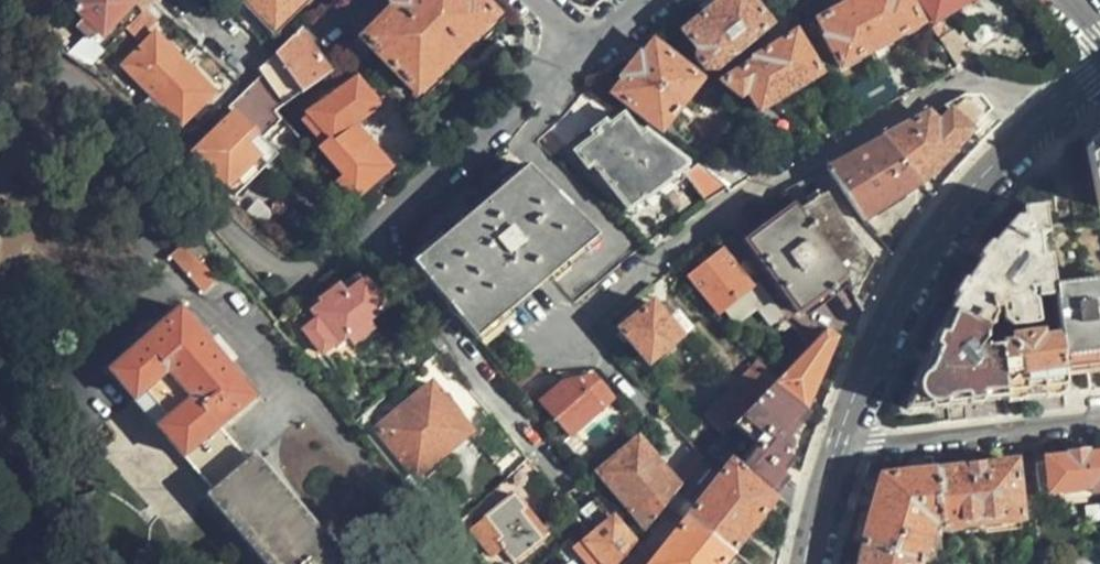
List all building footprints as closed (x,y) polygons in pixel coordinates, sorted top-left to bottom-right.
[(125,0),(83,0),(73,11),(100,37),(131,6),(125,0)] [(312,0),(242,0),(239,3),(275,38),(312,0)] [(473,0),(399,0),(392,8),(394,11),(364,42),(415,94),(492,18),(473,0)] [(767,25),(747,0),(721,0),(682,31),(696,49),(696,60),(703,70),(715,70),(767,25)] [(807,17),(829,0),(793,0),(807,17)] [(920,24),(906,0),(856,0),(850,4),(816,21),(826,39),(824,41),(839,68),(920,24)] [(935,21),(970,0),(922,0),(935,21)] [(300,33),(272,61),(276,68),(297,97),(328,75),(300,33)] [(817,75),(793,34),(720,83),(737,98),(745,95),(757,113),(817,75)] [(148,98),(180,66),(153,39),(121,69),(148,98)] [(659,130),(699,80),(649,43),(640,57),(637,55),(620,77),(622,79),(612,94),(659,130)] [(272,61),(256,74),(260,79),(225,110),(231,117),(193,156),(225,187),(263,149),(257,143),(279,121),(273,114),(297,97),(276,68),(272,61)] [(209,97),(180,66),(148,98),(180,127),(209,97)] [(337,188),(351,204),(387,171),(354,129),(378,108),(348,74),(323,92),(326,101),(304,116),(327,144),(320,151),(344,180),(337,188)] [(963,94),(941,107),(947,111),(949,114),(938,127),(925,116),(880,140),(918,185),(989,111),(981,101),(963,94)] [(724,188),(696,166),(694,169),(688,172),(685,172),(683,166),(648,139),(641,133),(635,136),(620,117),(606,127),(602,123),(590,132),(592,136),(571,154),(584,170),(590,165),(623,209),(626,209),(633,217),(646,206),(643,201),(670,180),(672,183),(681,176),(686,177),(702,202),(724,188)] [(1085,147),(1095,207),(1099,207),(1099,136),(1085,147)] [(918,185),(880,140),(823,172),(838,193),(861,223),(918,185)] [(526,171),(409,266),(468,338),(594,239),(526,171)] [(838,193),(823,172),(808,179),(818,194),(824,191),(829,198),(838,193)] [(841,284),(851,298),(867,268),(862,261),(846,240),(831,212),(824,204),(799,217),(845,280),(841,284)] [(977,261),(946,314),(986,333),(991,323),(993,318),(992,309),(999,308),(1000,319),(1010,327),(1035,323),(1032,302),(1026,296),(1026,289),(1034,289),(1034,295),(1051,294),(1050,286),(1046,260),(1039,261),(1035,236),(1042,234),(1042,224),(1039,208),(1020,211),(1021,219),(1012,220),(985,251),(977,261)] [(799,217),(794,211),(743,247),(797,316),(841,284),(845,280),(799,217)] [(1042,224),(1042,234),(1046,260),(1050,286),(1099,280),(1099,244),(1096,218),(1042,224)] [(184,249),(180,244),(168,254),(200,291),(214,279),(200,262),(192,258),(202,249),(194,240),(184,249)] [(749,288),(719,252),(684,279),(697,298),(704,295),(719,312),(749,288)] [(336,343),(381,307),(355,274),(337,288),(336,286),(319,299),(322,302),(311,311),(317,317),(302,330),(319,353),(335,341),(336,343)] [(1099,369),(1099,280),(1050,286),(1051,294),(1058,339),(1063,373),(1099,369)] [(178,306),(106,370),(137,407),(180,458),(182,456),(209,489),(203,494),(263,563),(343,563),(341,562),(343,560),(251,455),(245,459),(219,427),(253,395),(178,306)] [(646,366),(688,334),(674,317),(664,324),(649,307),(616,331),(646,366)] [(909,411),(1003,399),(996,348),(982,351),(980,348),(986,333),(946,314),(927,358),(906,406),(909,411)] [(796,361),(770,389),(787,404),(801,415),(831,344),(822,334),(796,361)] [(1003,399),(1065,392),(1063,373),(1058,339),(996,348),(1003,399)] [(770,389),(796,361),(778,344),(702,416),(723,438),(770,389)] [(535,407),(529,411),(552,439),(558,446),(612,401),(593,379),(559,386),(555,390),(549,396),(546,393),(542,389),(530,400),(535,407)] [(468,430),(429,384),(374,427),(414,473),(468,430)] [(793,425),(801,415),(787,404),(731,464),(773,500),(776,496),(774,492),(783,480),(777,474),(786,461),(784,458),(787,450),(785,444),(797,429),(793,425)] [(597,473),(647,531),(665,507),(678,491),(669,479),(637,441),(597,473)] [(694,452),(669,479),(678,491),(702,460),(694,452)] [(1087,456),(1086,453),(1069,455),(1068,458),(1044,460),(1045,463),(1035,464),(1038,493),(1090,487),(1093,494),(1099,493),(1099,454),(1087,456)] [(502,475),(497,479),(508,492),(466,527),(483,547),(492,541),(512,563),(515,563),(546,538),(526,512),(551,490),(524,456),(502,475)] [(731,464),(686,522),(733,554),(773,500),(731,464)] [(1013,466),(934,475),(941,523),(937,525),(938,532),(941,531),(966,528),(985,526),(1020,521),(1013,466)] [(941,523),(934,475),(880,481),(860,547),(921,563),(931,525),(937,525),(941,523)] [(585,543),(601,563),(620,563),(632,547),(596,503),(578,517),(592,537),(585,543)] [(733,554),(686,522),(652,563),(725,563),(733,554)] [(632,547),(620,563),(651,563),(632,547)] [(857,563),(921,563),(860,547),(857,563)]
